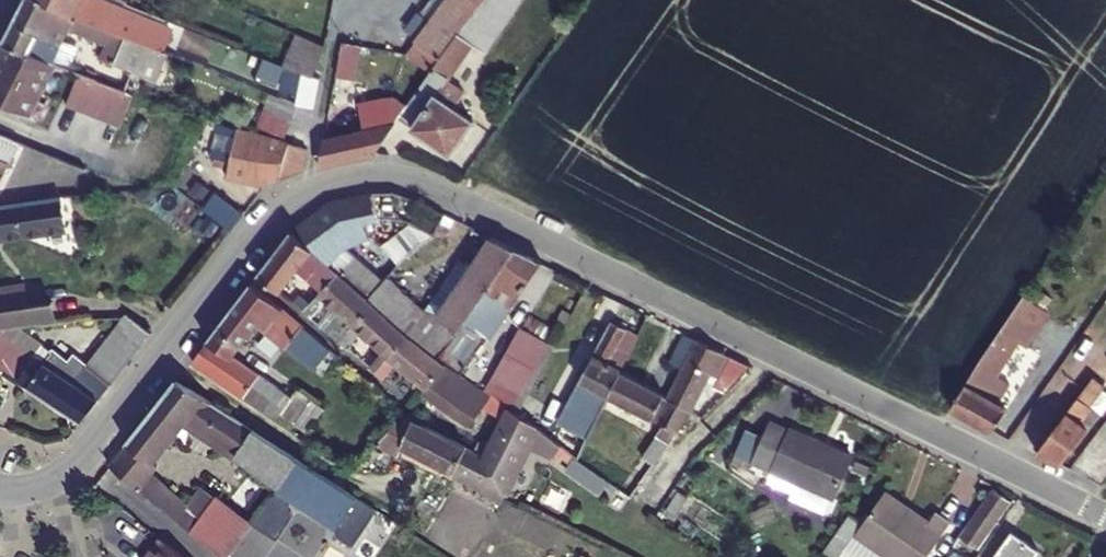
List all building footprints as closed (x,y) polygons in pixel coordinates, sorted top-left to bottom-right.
[(66,0),(34,0),(17,38),(65,59),(81,23),(118,39),(113,51),(166,74),(177,49),(165,44),(142,34),(66,0)] [(142,34),(147,24),(155,6),(142,0),(66,0),(142,34)] [(331,34),(369,43),(379,0),(339,0),(331,34)] [(443,68),(416,107),(411,114),(462,149),(484,117),(465,104),(476,87),(458,75),(484,39),(498,49),(532,0),(491,0),(443,68)] [(419,51),(443,68),(491,0),(455,0),(419,51)] [(169,33),(147,24),(142,34),(165,44),(169,33)] [(338,41),(310,30),(297,62),(325,74),(338,41)] [(17,38),(4,58),(10,61),(4,71),(0,69),(0,97),(37,113),(65,59),(17,38)] [(144,90),(91,68),(78,99),(132,121),(144,90)] [(314,73),(308,101),(311,102),(326,108),(332,76),(314,73)] [(308,101),(282,90),(276,104),(279,105),(273,117),(300,128),(311,102),(308,101)] [(393,122),(337,135),(331,164),(386,152),(411,114),(416,107),(404,99),(392,116),(393,122)] [(302,139),(230,119),(224,147),(242,151),(238,171),(275,180),(294,175),(302,139)] [(8,183),(29,140),(0,127),(0,179),(8,183)] [(319,146),(311,142),(305,171),(315,169),(319,146)] [(66,155),(49,192),(87,191),(98,168),(66,155)] [(8,183),(0,179),(0,199),(8,183)] [(0,205),(0,237),(69,225),(66,195),(0,205)] [(388,305),(395,291),(350,256),(371,239),(362,223),(370,220),(378,218),(382,218),(388,218),(396,219),(403,221),(435,237),(446,217),(419,204),(395,195),(373,195),(329,206),(304,227),(318,245),(388,305)] [(230,233),(242,219),(215,198),(204,212),(230,233)] [(261,278),(281,295),(302,272),(325,292),(340,275),(294,236),(261,278)] [(497,286),(514,251),(492,240),(446,335),(465,344),(497,286)] [(541,265),(514,251),(497,286),(465,344),(484,353),(509,302),(520,308),(541,265)] [(340,345),(375,306),(340,275),(325,292),(305,315),(312,322),(332,301),(343,311),(324,332),(340,345)] [(209,344),(232,359),(260,325),(288,348),(293,344),(327,373),(339,360),(254,286),(209,344)] [(57,322),(54,302),(28,305),(26,288),(0,292),(0,326),(57,322)] [(388,305),(428,337),(441,309),(397,288),(395,291),(388,305)] [(412,337),(375,306),(340,345),(348,352),(362,337),(385,357),(371,372),(377,376),(412,337)] [(123,320),(84,371),(70,361),(62,371),(9,333),(0,344),(0,363),(19,377),(83,423),(117,380),(153,333),(128,315),(123,320)] [(1035,338),(1009,322),(961,402),(1016,435),(1030,411),(1011,400),(1024,379),(1005,367),(1018,346),(1032,354),(1037,345),(1033,342),(1035,338)] [(575,397),(602,411),(609,397),(621,373),(639,339),(626,333),(611,325),(575,397)] [(697,343),(684,336),(671,364),(684,370),(697,343)] [(377,376),(383,382),(396,368),(425,394),(448,369),(412,337),(377,376)] [(1058,348),(1047,341),(1042,348),(1054,355),(1058,348)] [(516,350),(502,343),(483,384),(494,393),(516,350)] [(667,406),(687,416),(707,377),(733,390),(753,371),(697,343),(684,370),(671,398),(667,406)] [(258,378),(232,359),(209,344),(193,364),(243,398),(258,378)] [(1054,355),(1042,348),(1036,357),(1059,372),(1070,356),(1058,348),(1054,355)] [(1044,447),(1069,459),(1105,407),(1095,399),(1105,385),(1105,366),(1044,447)] [(425,394),(420,399),(444,420),(457,426),(477,406),(502,420),(507,411),(448,369),(425,394)] [(671,398),(621,373),(609,397),(679,431),(687,416),(667,406),(671,398)] [(339,526),(359,499),(339,486),(180,381),(112,466),(224,556),(226,556),(282,489),(339,526)] [(291,400),(282,414),(295,423),(311,400),(297,391),(291,400)] [(471,483),(504,499),(530,449),(556,462),(561,450),(507,411),(502,420),(488,448),(483,458),(471,483)] [(404,448),(471,483),(483,458),(473,453),(403,417),(376,446),(399,459),(404,448)] [(770,426),(763,440),(748,434),(738,460),(835,498),(852,454),(790,429),(789,433),(770,426)] [(1093,446),(1105,455),(1105,453),(1105,429),(1093,446)] [(483,458),(488,448),(478,443),(473,453),(483,458)] [(953,546),(970,556),(980,556),(987,549),(981,545),(1012,501),(994,489),(953,546)] [(908,510),(889,498),(870,526),(850,513),(832,540),(856,556),(874,556),(879,549),(908,510)] [(879,549),(890,556),(929,556),(953,523),(942,515),(935,524),(916,512),(913,514),(908,510),(879,549)] [(1012,532),(995,556),(1037,556),(1041,551),(1012,532)] [(832,540),(826,549),(824,553),(829,556),(856,556),(832,540)] [(162,542),(151,556),(152,556),(180,556),(162,542)]
